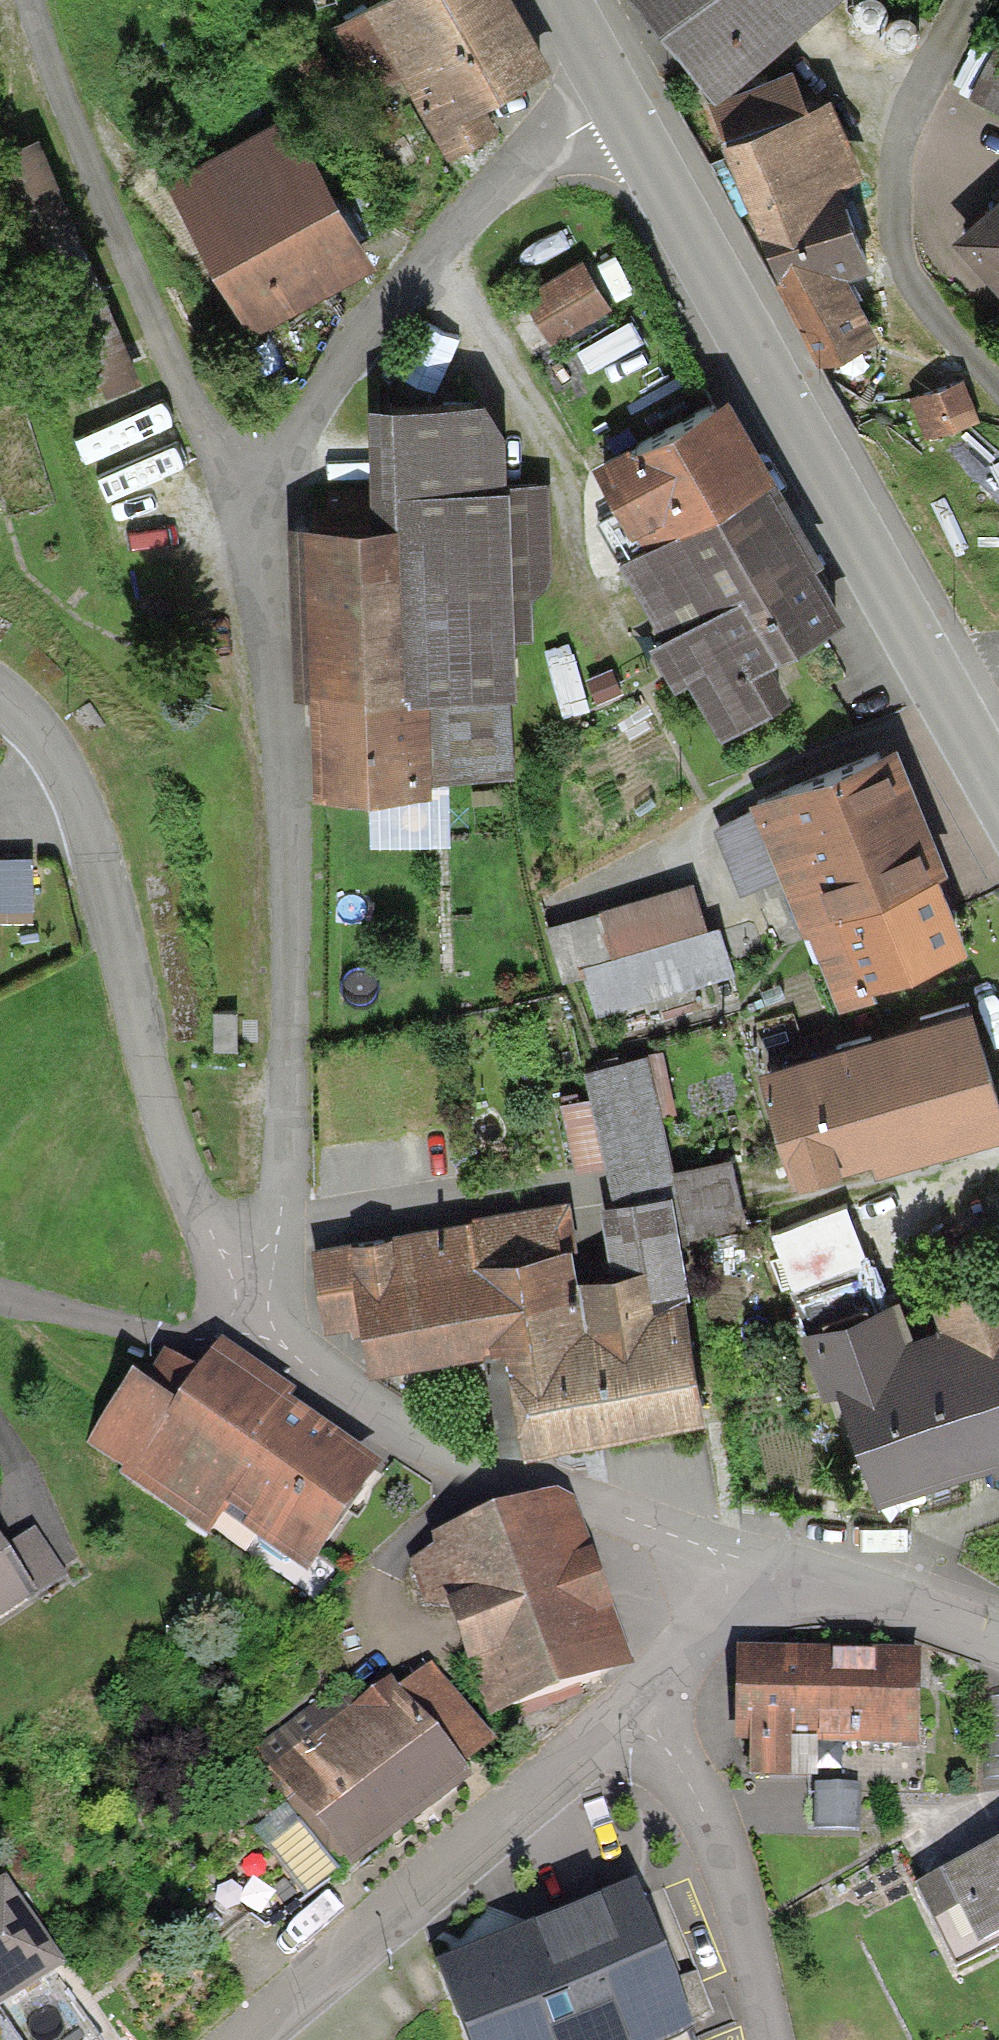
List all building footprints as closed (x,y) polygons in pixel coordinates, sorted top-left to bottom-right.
[(337,21),(371,84),(391,73),(402,68),(447,151),(496,125),(479,94),(547,57),(516,0),(376,0),(337,21)] [(713,91),(824,0),(639,0),(713,91)] [(995,37),(968,90),(998,105),(998,39),(995,37)] [(715,91),(728,124),(808,91),(793,56),(715,91)] [(728,124),(720,127),(764,235),(850,197),(840,172),(862,163),(831,82),(808,91),(728,124)] [(302,106),(170,174),(251,323),(380,252),(365,226),(334,166),(302,106)] [(0,150),(0,193),(75,385),(130,364),(41,134),(0,150)] [(350,158),(334,166),(365,226),(382,217),(350,158)] [(955,227),(998,278),(998,190),(955,227)] [(875,254),(850,197),(764,235),(781,270),(772,274),(817,361),(880,330),(850,265),(875,254)] [(584,257),(521,293),(549,342),(612,306),(584,257)] [(940,377),(909,391),(927,440),(954,425),(979,419),(964,371),(940,377)] [(733,382),(597,455),(644,542),(780,468),(733,382)] [(478,384),(365,388),(369,502),(400,500),(411,773),(514,769),(508,624),(537,623),(535,586),(549,561),(546,471),(503,472),(501,413),(478,384)] [(772,652),(849,607),(821,559),(828,555),(780,468),(644,542),(619,559),(662,632),(651,639),(677,684),(692,675),(723,727),(792,687),(772,652)] [(411,773),(400,500),(369,502),(283,507),(289,676),(311,675),(312,701),(314,778),(411,773)] [(949,866),(897,734),(748,796),(755,813),(782,880),(802,931),(812,927),(842,1002),(874,989),(869,977),(967,939),(945,884),(939,870),(949,866)] [(782,880),(755,813),(717,828),(742,896),(782,880)] [(0,851),(0,908),(31,908),(31,851),(0,851)] [(694,879),(547,922),(563,976),(588,969),(600,1008),(731,970),(718,923),(708,926),(694,879)] [(762,1057),(797,1172),(856,1154),(870,1150),(874,1163),(998,1126),(998,1090),(970,995),(762,1057)] [(604,1160),(612,1195),(672,1185),(675,1202),(680,1201),(672,1163),(645,1051),(583,1065),(589,1092),(604,1160)] [(574,1166),(604,1160),(589,1092),(561,1100),(574,1166)] [(733,1151),(672,1163),(680,1201),(686,1227),(745,1216),(733,1151)] [(571,1198),(311,1240),(324,1321),(362,1316),(368,1365),(465,1349),(474,1406),(514,1447),(524,1442),(597,1428),(657,1417),(704,1408),(675,1202),(672,1185),(612,1195),(601,1197),(611,1263),(577,1268),(572,1243),(577,1242),(571,1198)] [(803,1325),(889,1295),(874,1252),(788,1282),(803,1325)] [(926,1299),(935,1327),(908,1336),(893,1294),(889,1295),(803,1325),(798,1328),(822,1391),(836,1386),(873,1493),(943,1469),(990,1453),(992,1462),(998,1459),(998,1274),(926,1299)] [(295,1390),(219,1338),(196,1373),(176,1402),(145,1381),(134,1374),(89,1439),(127,1464),(120,1474),(207,1534),(221,1514),(306,1572),(381,1463),(288,1400),(295,1390)] [(164,1352),(145,1381),(176,1402),(196,1373),(164,1352)] [(554,1500),(435,1539),(439,1553),(411,1562),(424,1600),(452,1591),(488,1700),(607,1660),(554,1500)] [(37,1528),(7,1549),(39,1595),(67,1575),(37,1528)] [(39,1595),(7,1549),(0,1539),(0,1622),(39,1595)] [(906,1654),(733,1653),(732,1739),(746,1739),(746,1777),(800,1777),(801,1739),(861,1740),(894,1740),(906,1740),(906,1654)] [(421,1673),(390,1698),(442,1765),(473,1741),(421,1673)] [(314,1710),(253,1756),(339,1866),(453,1779),(442,1765),(390,1698),(380,1686),(327,1727),(314,1710)] [(894,1773),(894,1740),(861,1740),(861,1773),(894,1773)] [(856,1790),(811,1789),(811,1827),(855,1828),(856,1790)] [(913,1883),(928,1915),(952,1904),(969,1939),(998,1924),(998,1841),(913,1883)] [(494,1940),(501,1957),(449,1977),(473,2039),(662,2039),(677,2034),(623,1892),(494,1940)] [(59,1987),(0,1895),(0,2024),(59,1987)]
